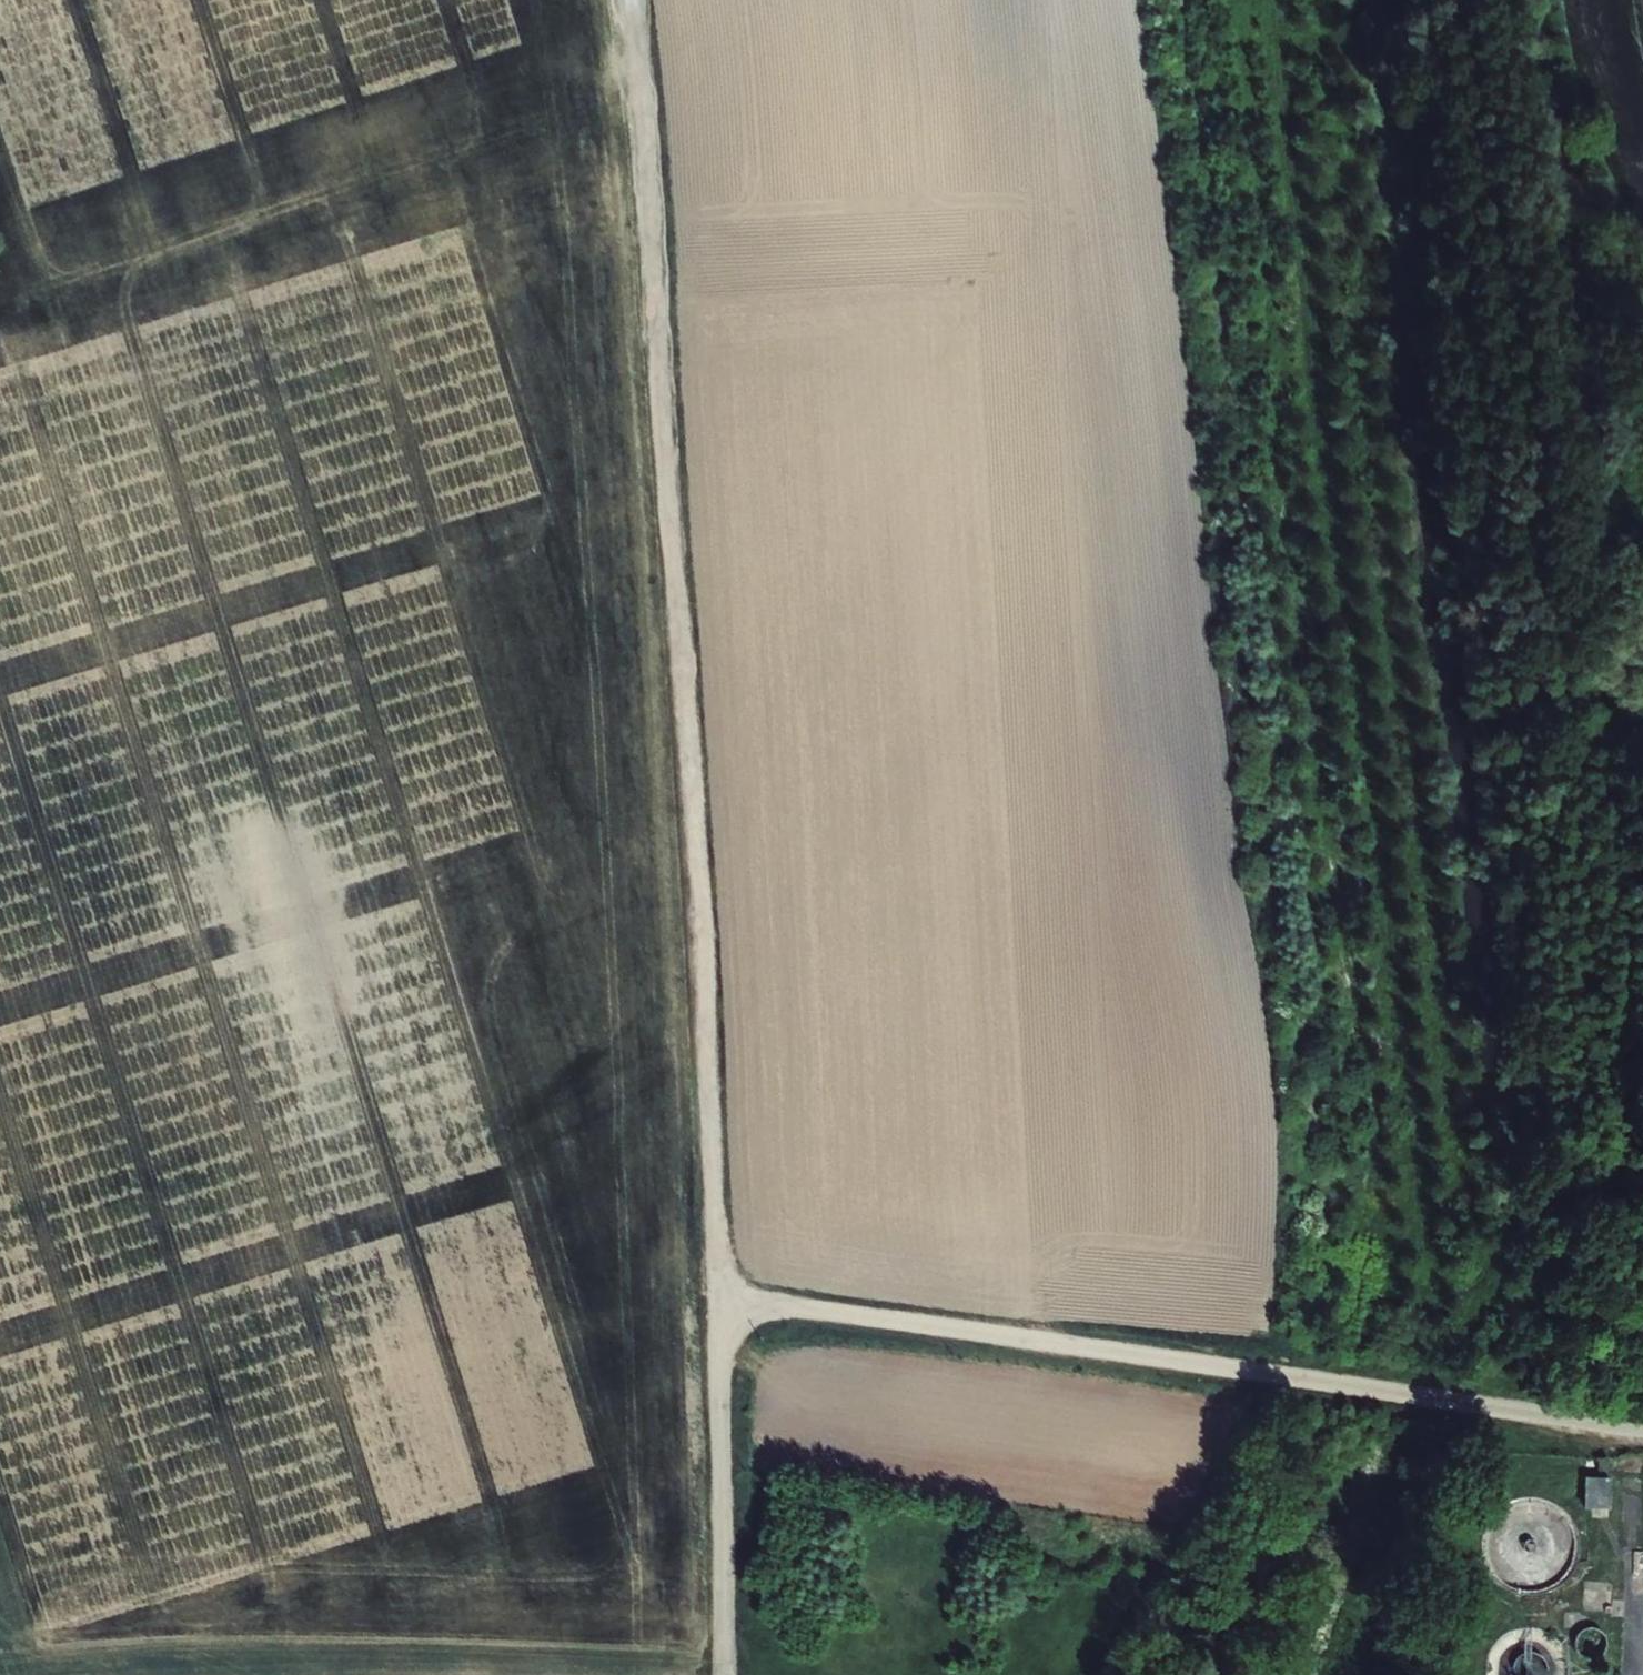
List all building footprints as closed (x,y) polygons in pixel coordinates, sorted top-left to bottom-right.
[(1605,1462),(1580,1461),(1579,1492),(1604,1492),(1605,1462)] [(1480,1534),(1484,1550),(1492,1564),(1505,1575),(1521,1580),(1537,1580),(1553,1575),(1565,1565),(1574,1552),(1578,1536),(1577,1520),(1571,1506),(1560,1494),(1547,1486),(1531,1483),(1515,1485),(1501,1492),(1489,1503),(1482,1518),(1480,1534)] [(1494,1632),(1483,1654),(1483,1674),(1565,1674),(1565,1643),(1556,1627),(1537,1616),(1519,1617),(1494,1632)]
